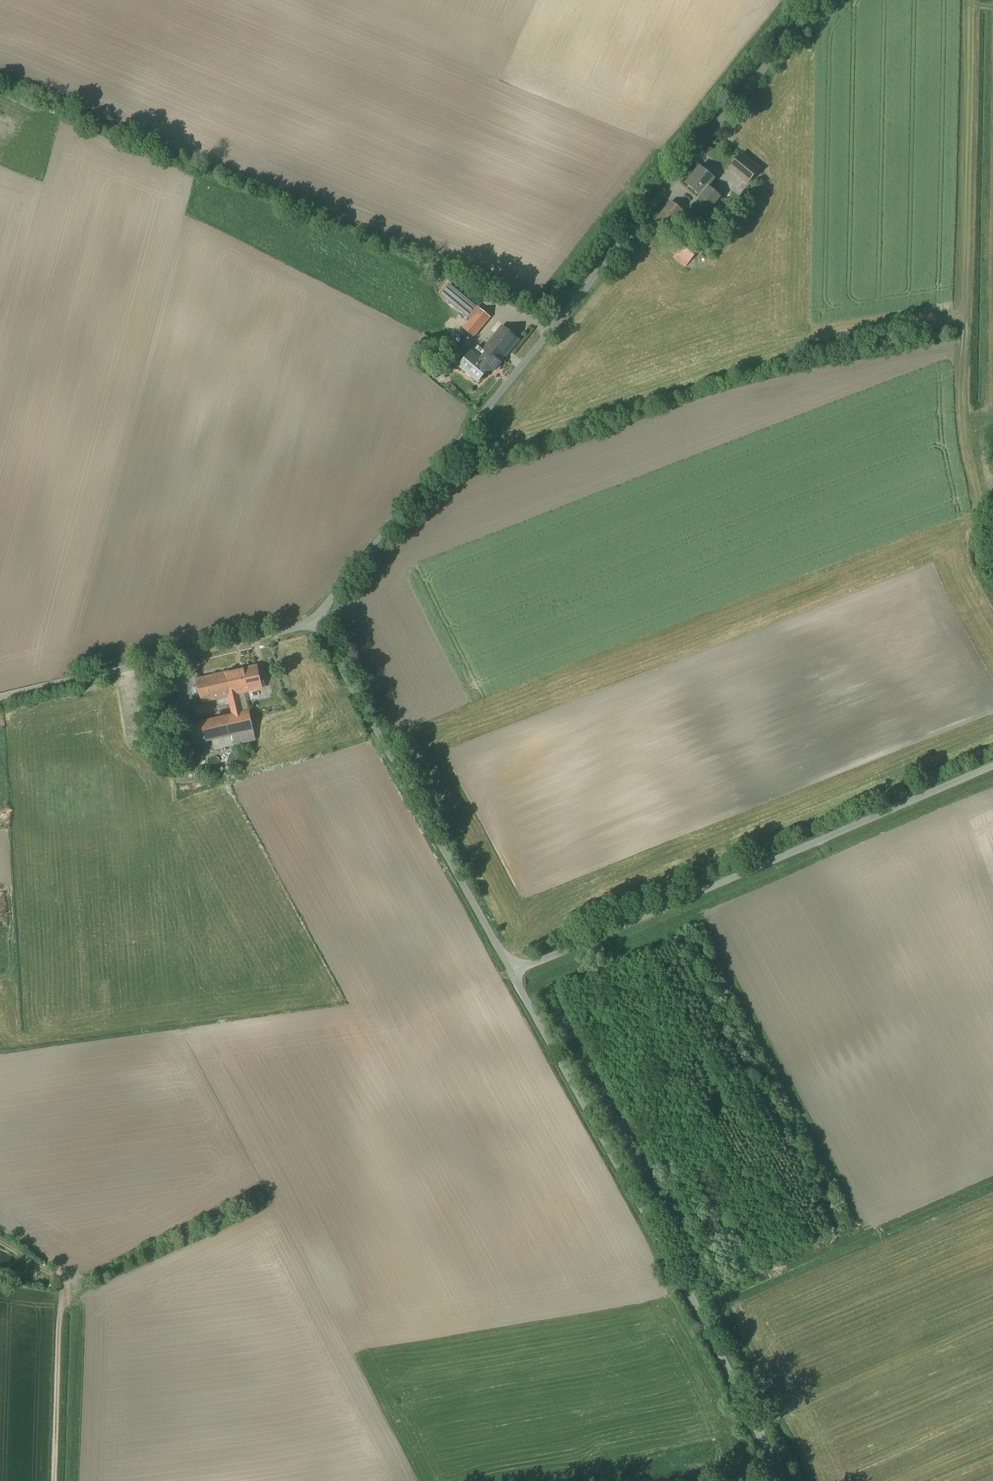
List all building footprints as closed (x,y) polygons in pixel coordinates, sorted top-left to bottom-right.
[(737,156),(725,171),(745,187),(757,172),(737,156)] [(694,166),(678,186),(695,199),(690,205),(704,215),(718,198),(706,188),(712,180),(694,166)] [(681,213),(668,203),(650,226),(663,236),(681,213)] [(459,291),(450,303),(455,307),(471,320),(464,328),(474,337),(491,317),(459,291)] [(498,329),(479,353),(496,365),(514,342),(498,329)] [(462,354),(451,369),(475,387),(491,365),(477,354),(472,361),(462,354)] [(257,666),(224,673),(229,696),(230,700),(233,715),(243,713),(238,694),(262,689),(257,666)] [(229,696),(224,673),(198,679),(203,702),(221,699),(221,702),(230,700),(229,696)] [(243,713),(233,715),(183,726),(185,734),(187,746),(196,744),(232,736),(234,745),(256,740),(249,711),(243,713)]
